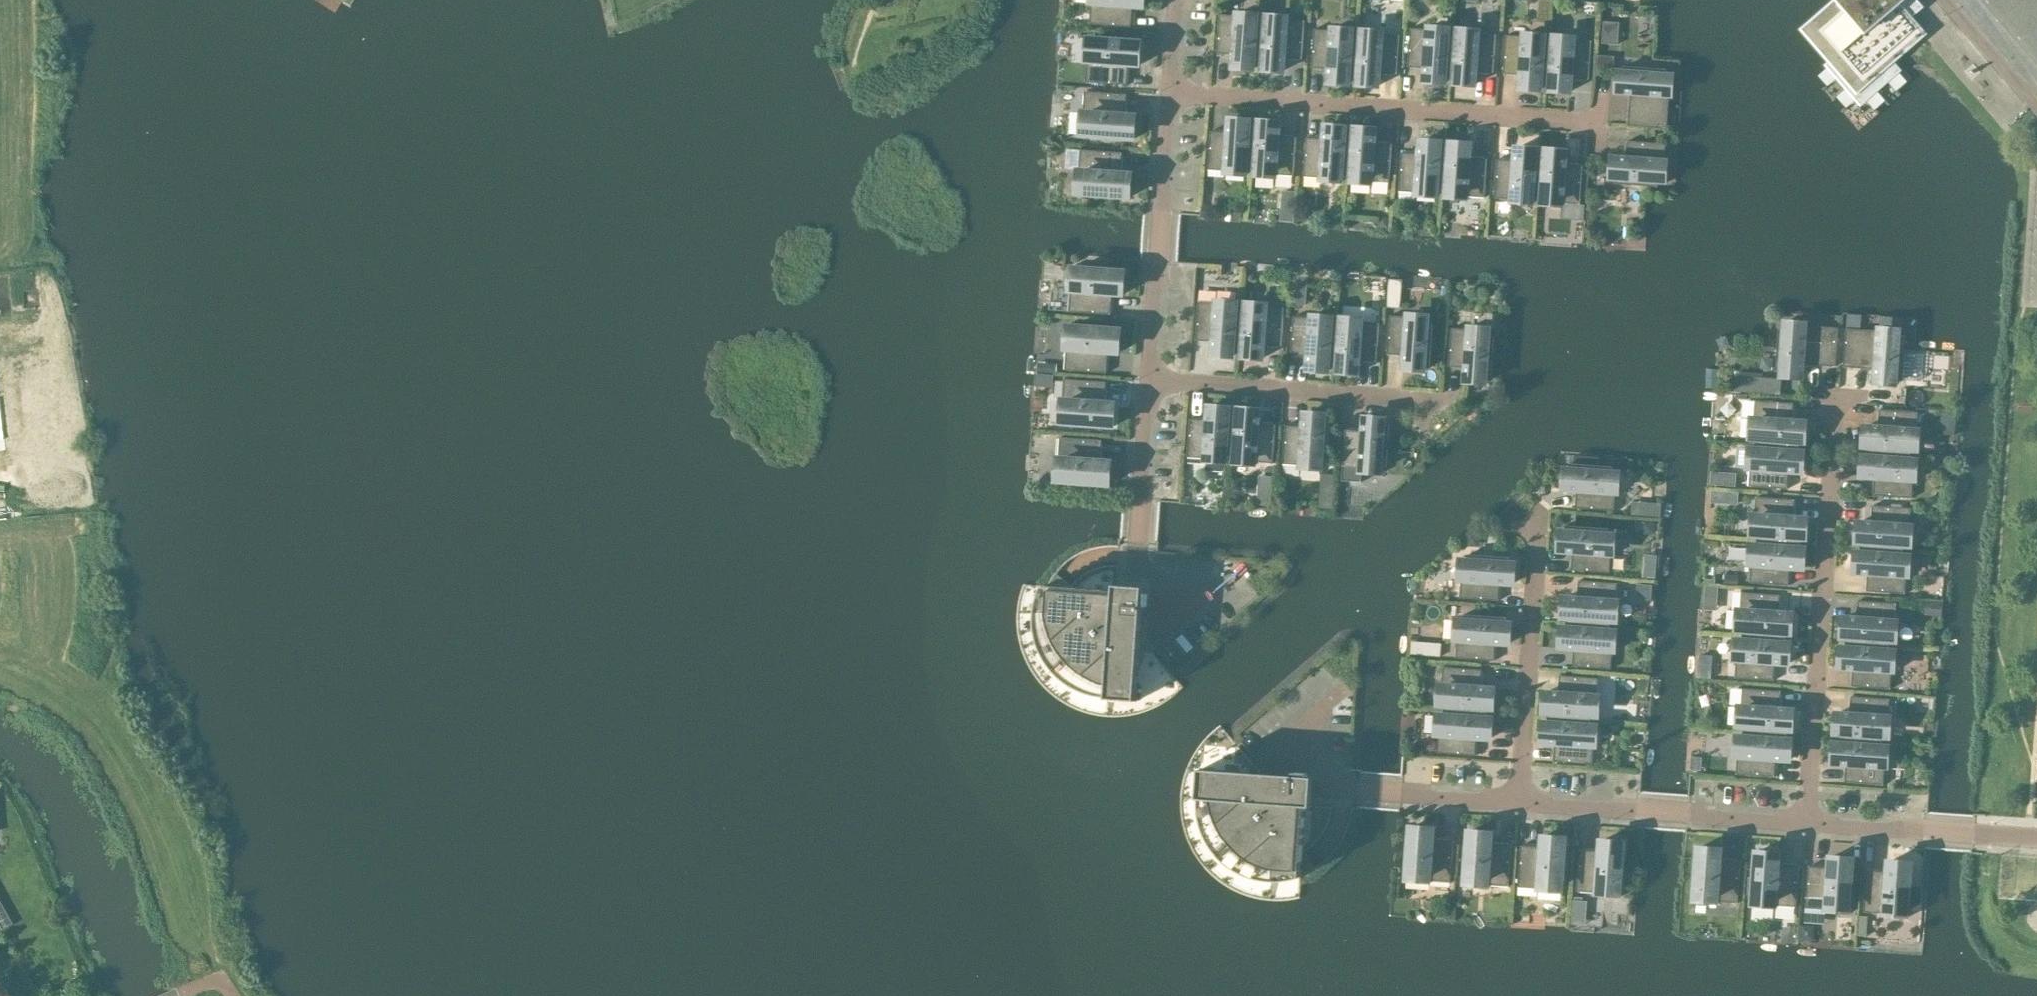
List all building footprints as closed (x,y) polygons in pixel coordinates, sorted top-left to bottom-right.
[(1143,0),(1088,0),(1088,3),(1091,4),(1089,24),(1131,27),(1132,6),(1142,7),(1143,0)] [(1924,34),(1909,16),(1920,7),(1915,0),(1837,0),(1803,29),(1831,62),(1827,66),(1828,67),(1829,66),(1861,103),(1899,70),(1892,62),(1924,34)] [(1994,20),(2036,70),(2036,0),(1977,0),(1994,20)] [(1258,65),(1261,22),(1256,22),(1257,15),(1237,13),(1237,16),(1219,15),(1216,53),(1234,54),(1233,67),(1253,69),(1253,64),(1258,65)] [(1261,22),(1258,65),(1263,65),(1263,70),(1283,71),(1284,58),(1302,59),(1304,20),(1286,19),(1286,17),(1267,15),(1266,23),(1261,22)] [(1450,78),(1453,36),(1448,36),(1448,28),(1428,27),(1428,29),(1410,28),(1407,67),(1425,68),(1425,81),(1444,83),(1445,78),(1450,78)] [(1353,80),(1356,37),(1351,37),(1352,29),(1332,28),(1332,31),(1314,29),(1311,68),(1329,69),(1328,82),(1348,84),(1348,79),(1353,80)] [(1453,36),(1450,78),(1455,79),(1454,83),(1474,85),(1475,71),(1493,73),(1496,34),(1478,33),(1478,30),(1458,29),(1458,36),(1453,36)] [(1356,37),(1353,80),(1358,80),(1358,84),(1378,86),(1379,73),(1397,74),(1400,35),(1382,34),(1382,31),(1362,30),(1361,37),(1356,37)] [(1545,85),(1548,43),(1543,42),(1544,35),(1524,34),(1524,36),(1506,35),(1503,74),(1521,75),(1520,88),(1540,89),(1540,85),(1545,85)] [(1548,43),(1545,85),(1550,86),(1550,90),(1570,92),(1571,78),(1589,80),(1592,41),(1574,40),(1574,37),(1554,36),(1553,43),(1548,43)] [(1138,65),(1140,42),(1086,38),(1084,62),(1087,62),(1085,82),(1127,85),(1128,65),(1138,65)] [(1628,126),(1667,128),(1669,95),(1672,96),(1673,76),(1666,75),(1666,69),(1623,66),(1623,72),(1619,72),(1617,92),(1630,93),(1628,126)] [(1125,115),(1126,94),(1085,92),(1083,112),(1080,112),(1079,135),(1133,139),(1135,116),(1125,115)] [(1251,168),(1254,126),(1249,125),(1249,121),(1229,119),(1228,132),(1210,131),(1208,170),(1226,171),(1225,174),(1245,175),(1246,168),(1251,168)] [(1254,126),(1251,168),(1256,169),(1255,176),(1275,177),(1275,175),(1293,176),(1296,137),(1278,136),(1279,123),(1259,121),(1259,126),(1254,126)] [(1346,175),(1350,132),(1345,132),(1345,128),(1325,126),(1324,139),(1306,138),(1303,177),(1321,178),(1321,180),(1341,182),(1341,175),(1346,175)] [(1350,132),(1346,175),(1351,175),(1351,183),(1371,184),(1371,181),(1389,183),(1392,144),(1374,143),(1375,130),(1355,128),(1355,133),(1350,132)] [(1442,190),(1445,147),(1440,147),(1440,142),(1420,141),(1419,154),(1401,153),(1398,191),(1417,193),(1416,195),(1436,197),(1437,189),(1442,190)] [(1664,162),(1665,143),(1627,141),(1626,159),(1612,158),(1611,178),(1615,178),(1615,184),(1658,187),(1658,181),(1665,182),(1667,162),(1664,162)] [(1445,147),(1442,190),(1447,190),(1446,197),(1466,199),(1466,196),(1484,197),(1487,159),(1469,158),(1470,144),(1450,143),(1450,147),(1445,147)] [(1537,197),(1540,154),(1536,154),(1536,149),(1516,148),(1515,161),(1497,160),(1494,198),(1512,199),(1512,202),(1532,203),(1532,196),(1537,197)] [(1120,173),(1122,153),(1080,150),(1079,170),(1076,170),(1075,193),(1129,197),(1131,174),(1120,173)] [(1540,154),(1537,197),(1542,197),(1542,204),(1562,206),(1562,203),(1580,204),(1583,166),(1565,164),(1566,151),(1546,150),(1546,154),(1540,154)] [(1122,295),(1124,271),(1069,267),(1068,291),(1070,291),(1069,312),(1110,315),(1112,294),(1122,295)] [(1238,352),(1241,309),(1236,309),(1236,302),(1216,300),(1216,303),(1198,302),(1195,340),(1213,341),(1212,355),(1232,356),(1233,352),(1238,352)] [(1241,309),(1238,352),(1243,352),(1242,357),(1262,358),(1263,345),(1281,346),(1284,308),(1266,307),(1266,304),(1246,302),(1246,310),(1241,309)] [(1427,323),(1428,316),(1408,314),(1408,317),(1390,315),(1387,354),(1405,355),(1404,368),(1424,370),(1424,365),(1430,366),(1433,323),(1427,323)] [(1333,367),(1336,324),(1331,324),(1331,317),(1312,315),(1311,318),(1293,316),(1291,355),(1309,356),(1308,369),(1327,371),(1328,367),(1333,367)] [(1336,324),(1333,367),(1338,367),(1337,372),(1357,373),(1358,360),(1376,361),(1379,323),(1361,321),(1361,319),(1341,317),(1341,325),(1336,324)] [(1835,366),(1838,328),(1805,325),(1805,323),(1785,321),(1785,329),(1779,328),(1776,371),(1782,371),(1781,376),(1801,377),(1802,364),(1835,366)] [(1118,353),(1119,330),(1065,326),(1063,349),(1066,349),(1065,370),(1106,373),(1108,352),(1118,353)] [(1488,335),(1489,328),(1469,327),(1469,329),(1451,328),(1448,366),(1466,368),(1465,381),(1485,382),(1485,378),(1491,378),(1494,336),(1488,335)] [(1898,337),(1899,329),(1879,328),(1879,331),(1846,328),(1843,367),(1876,369),(1875,382),(1895,384),(1895,379),(1901,380),(1904,337),(1898,337)] [(1728,385),(1728,391),(1767,394),(1768,378),(1735,376),(1734,386),(1728,385)] [(1104,403),(1105,382),(1064,379),(1062,400),(1060,399),(1058,423),(1113,427),(1114,403),(1104,403)] [(1756,444),(1799,447),(1799,442),(1804,442),(1805,422),(1792,421),(1793,403),(1755,400),(1753,419),(1751,418),(1749,438),(1756,439),(1756,444)] [(1230,456),(1233,413),(1228,412),(1228,408),(1209,407),(1208,420),(1190,419),(1187,457),(1205,458),(1205,461),(1225,462),(1225,455),(1230,456)] [(1233,413),(1230,456),(1235,456),(1235,463),(1254,464),(1255,462),(1273,463),(1275,425),(1257,423),(1258,410),(1238,409),(1238,413),(1233,413)] [(1867,452),(1910,455),(1910,450),(1918,450),(1919,430),(1916,430),(1918,412),(1879,409),(1878,427),(1865,426),(1863,446),(1868,447),(1867,452)] [(1327,462),(1330,420),(1324,419),(1324,415),(1304,413),(1303,427),(1285,425),(1283,464),(1301,465),(1301,468),(1320,469),(1321,462),(1327,462)] [(1387,467),(1390,424),(1384,423),(1384,419),(1364,418),(1363,431),(1345,430),(1343,468),(1361,469),(1360,472),(1380,473),(1381,466),(1387,467)] [(1100,461),(1101,440),(1060,437),(1058,458),(1056,458),(1054,481),(1108,485),(1110,462),(1100,461)] [(1798,452),(1799,447),(1756,444),(1756,449),(1749,448),(1747,468),(1750,468),(1748,486),(1787,489),(1788,471),(1801,472),(1803,452),(1798,452)] [(1910,460),(1910,455),(1867,452),(1867,457),(1863,456),(1861,476),(1874,477),(1873,495),(1912,498),(1913,480),(1915,480),(1917,460),(1910,460)] [(1612,472),(1612,467),(1570,463),(1569,469),(1565,469),(1564,489),(1577,490),(1575,508),(1614,511),(1615,493),(1618,493),(1619,473),(1612,472)] [(1264,482),(1264,493),(1274,493),(1275,482),(1264,482)] [(1757,540),(1800,543),(1800,538),(1805,538),(1806,519),(1793,518),(1794,500),(1756,497),(1754,515),(1752,515),(1750,535),(1758,535),(1757,540)] [(1861,547),(1903,550),(1904,545),(1911,546),(1912,526),(1910,526),(1911,508),(1872,505),(1871,523),(1858,522),(1857,542),(1861,542),(1861,547)] [(1608,534),(1608,528),(1565,525),(1565,531),(1560,531),(1559,551),(1572,552),(1571,570),(1609,573),(1611,554),(1613,555),(1615,535),(1608,534)] [(1800,548),(1800,543),(1757,540),(1757,545),(1750,544),(1748,564),(1751,564),(1750,583),(1788,585),(1789,567),(1803,568),(1804,548),(1800,548)] [(1903,555),(1903,550),(1861,547),(1860,552),(1856,552),(1854,572),(1868,573),(1866,591),(1905,594),(1906,576),(1909,576),(1910,556),(1903,555)] [(1510,563),(1510,557),(1468,554),(1467,560),(1460,560),(1458,580),(1461,580),(1460,598),(1498,601),(1500,583),(1513,584),(1514,564),(1510,563)] [(1645,555),(1644,577),(1655,578),(1657,556),(1645,555)] [(1724,576),(1724,585),(1736,586),(1737,576),(1724,576)] [(1566,622),(1609,626),(1609,621),(1617,621),(1618,601),(1615,601),(1617,583),(1578,580),(1577,598),(1564,597),(1562,617),(1567,617),(1566,622)] [(1145,587),(1144,587),(1142,587),(1142,593),(1117,591),(1117,585),(1115,585),(1114,591),(1044,586),(1043,588),(1050,589),(1049,614),(1037,613),(1036,624),(1038,633),(1039,641),(1042,650),(1044,651),(1050,646),(1063,662),(1055,669),(1056,671),(1065,663),(1078,679),(1072,684),(1073,686),(1082,690),(1090,693),(1099,695),(1103,696),(1103,697),(1103,696),(1107,697),(1107,699),(1109,699),(1110,688),(1135,690),(1134,701),(1137,701),(1145,587)] [(1742,635),(1785,638),(1786,633),(1790,634),(1791,614),(1778,613),(1779,595),(1741,592),(1740,610),(1737,610),(1736,630),(1743,630),(1742,635)] [(1846,642),(1888,646),(1889,641),(1896,641),(1897,621),(1895,621),(1896,603),(1858,600),(1856,618),(1843,617),(1842,637),(1846,637),(1846,642)] [(1925,602),(1924,613),(1941,614),(1942,603),(1925,602)] [(1506,623),(1506,617),(1463,614),(1463,620),(1456,620),(1454,639),(1457,640),(1455,658),(1494,660),(1495,642),(1508,643),(1510,623),(1506,623)] [(1609,631),(1609,626),(1566,622),(1566,627),(1562,627),(1560,647),(1573,648),(1572,666),(1611,669),(1612,651),(1614,651),(1616,631),(1609,631)] [(1785,643),(1785,638),(1742,635),(1742,640),(1735,640),(1733,659),(1736,660),(1735,678),(1773,680),(1775,662),(1788,663),(1789,644),(1785,643)] [(1888,651),(1888,646),(1846,642),(1845,647),(1841,647),(1840,667),(1853,668),(1851,686),(1890,689),(1891,671),(1894,671),(1895,651),(1888,651)] [(1428,644),(1428,656),(1440,657),(1440,645),(1428,644)] [(1445,710),(1487,713),(1487,708),(1492,708),(1493,689),(1480,688),(1481,670),(1443,667),(1442,685),(1439,685),(1438,704),(1445,705),(1445,710)] [(1548,717),(1590,720),(1591,715),(1598,716),(1599,696),(1597,696),(1598,678),(1559,675),(1558,693),(1545,692),(1544,712),(1548,712),(1548,717)] [(1744,731),(1786,735),(1787,730),(1791,730),(1792,710),(1779,709),(1780,691),(1742,688),(1741,706),(1738,706),(1737,726),(1744,726),(1744,731)] [(1839,738),(1882,741),(1882,736),(1889,737),(1891,717),(1888,717),(1889,699),(1851,696),(1849,714),(1836,713),(1835,733),(1839,733),(1839,738)] [(1487,718),(1487,713),(1445,710),(1444,715),(1437,714),(1435,734),(1438,734),(1437,753),(1475,755),(1476,737),(1490,738),(1491,718),(1487,718)] [(1590,725),(1590,720),(1548,717),(1547,722),(1543,722),(1541,742),(1555,743),(1553,761),(1592,764),(1593,746),(1596,746),(1597,726),(1590,725)] [(1786,740),(1786,735),(1744,731),(1743,736),(1736,736),(1735,756),(1737,756),(1736,774),(1774,777),(1776,759),(1789,760),(1790,740),(1786,740)] [(1881,746),(1882,741),(1839,738),(1839,743),(1834,743),(1833,763),(1846,764),(1845,782),(1883,785),(1884,766),(1887,767),(1888,747),(1881,746)] [(1313,780),(1314,777),(1200,769),(1200,772),(1211,773),(1209,797),(1198,796),(1198,799),(1200,799),(1200,803),(1199,803),(1200,803),(1200,808),(1201,817),(1203,825),(1206,834),(1207,835),(1213,830),(1227,846),(1218,853),(1220,855),(1228,847),(1242,863),(1236,868),(1237,870),(1245,874),(1254,877),(1262,879),(1273,880),(1274,869),(1299,871),(1298,877),(1298,878),(1301,877),(1306,807),(1311,807),(1312,805),(1306,804),(1308,779),(1313,780)] [(1450,882),(1453,840),(1433,839),(1433,829),(1410,827),(1406,882),(1429,883),(1430,881),(1450,882)] [(1508,886),(1511,845),(1491,843),(1492,833),(1468,831),(1464,886),(1488,887),(1488,885),(1508,886)] [(1561,893),(1565,838),(1542,837),(1541,847),(1521,845),(1518,887),(1538,888),(1538,891),(1561,893)] [(1620,897),(1623,843),(1600,841),(1599,851),(1579,849),(1576,891),(1596,893),(1596,895),(1620,897)] [(1738,903),(1741,861),(1720,860),(1721,850),(1697,848),(1694,902),(1717,904),(1717,901),(1738,903)] [(1796,907),(1799,865),(1778,864),(1779,854),(1756,852),(1752,906),(1775,908),(1775,905),(1796,907)] [(1849,913),(1853,859),(1829,857),(1829,868),(1808,866),(1805,908),(1826,909),(1825,912),(1849,913)] [(1907,918),(1911,863),(1888,862),(1887,872),(1866,870),(1863,912),(1884,913),(1884,916),(1907,918)] [(11,924),(1,906),(0,907),(0,930),(11,924)]
